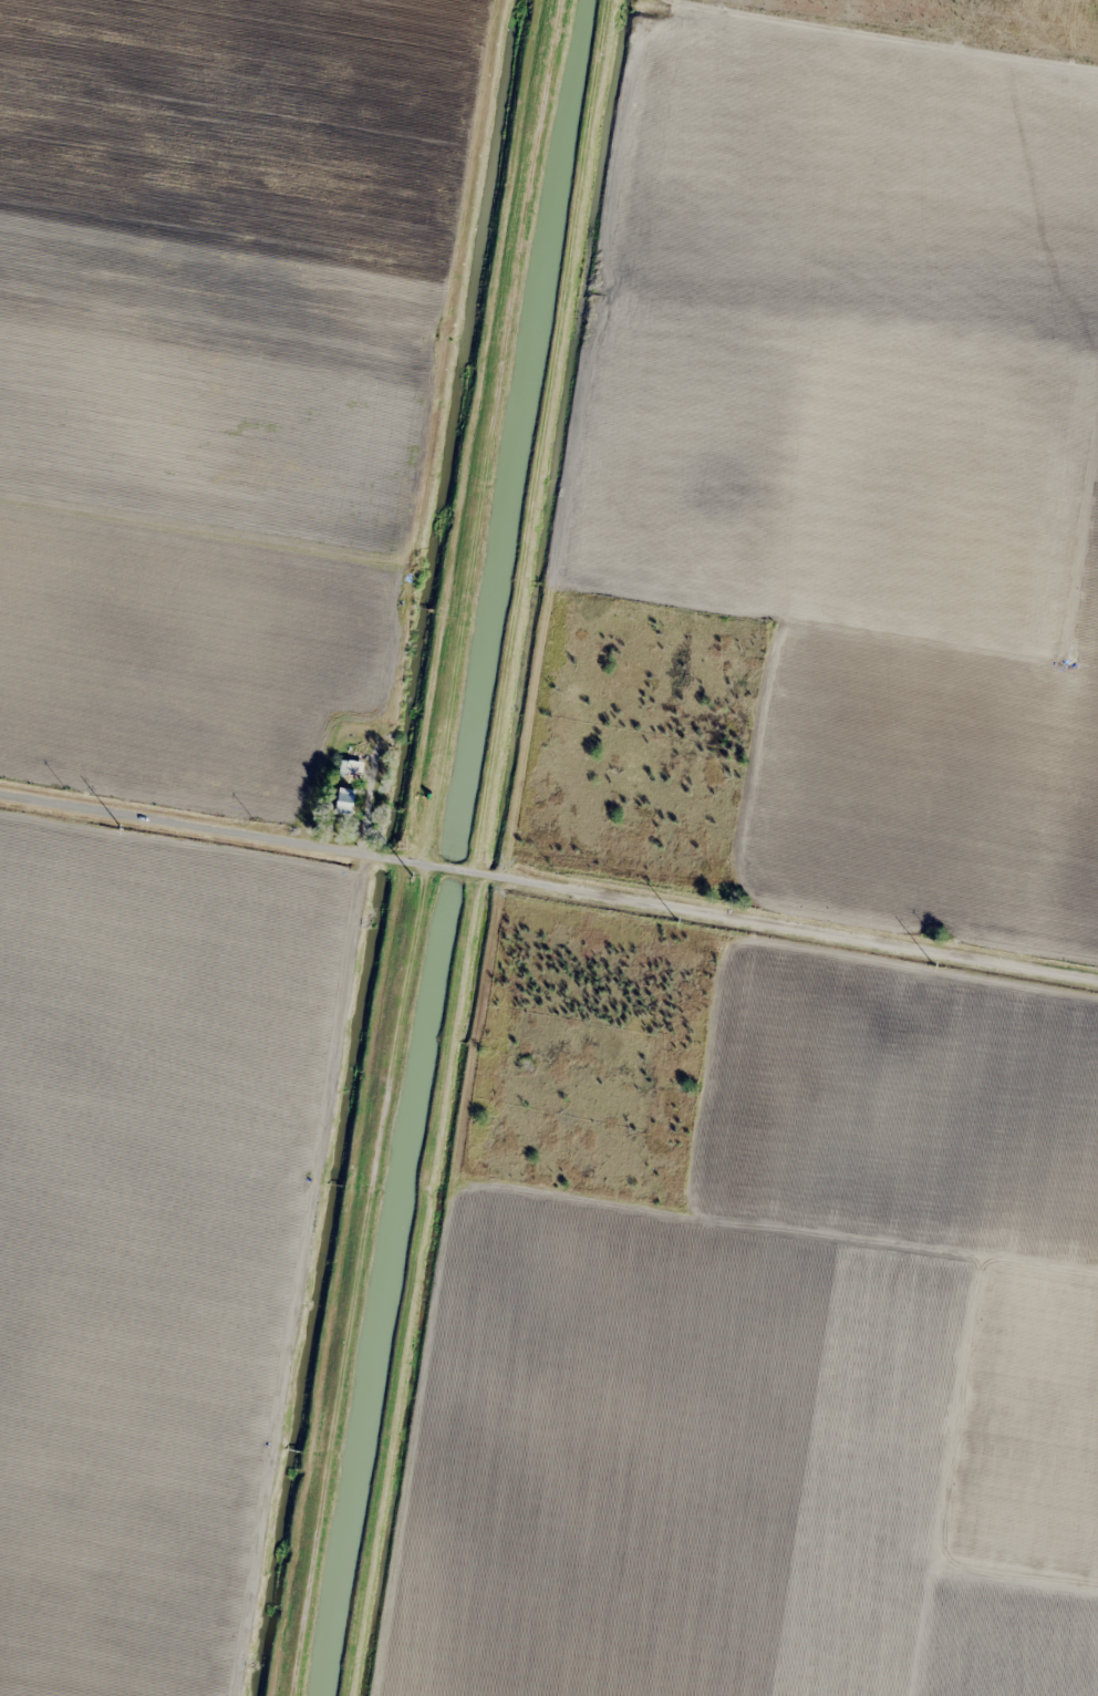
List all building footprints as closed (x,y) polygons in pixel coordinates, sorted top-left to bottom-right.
[(366,747),(348,746),(348,761),(343,761),(342,774),(365,775),(366,747)] [(356,788),(338,788),(338,814),(356,814),(356,788)]
